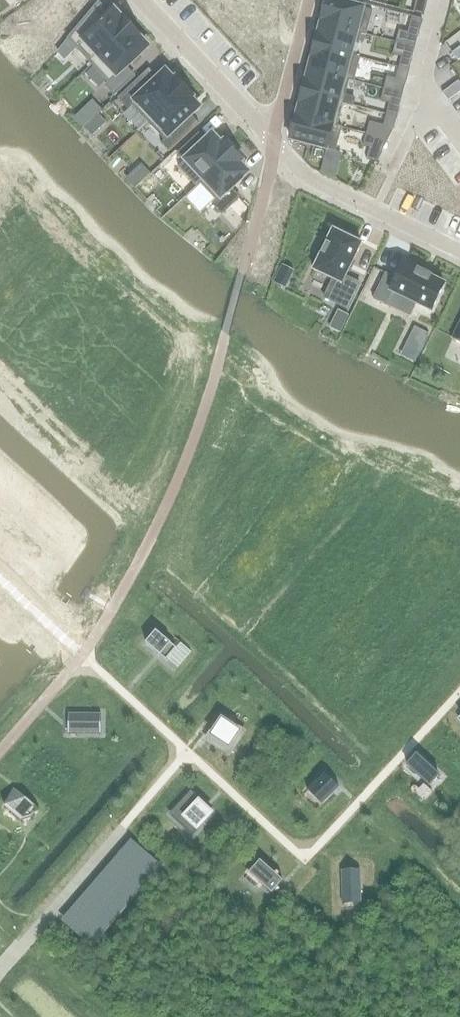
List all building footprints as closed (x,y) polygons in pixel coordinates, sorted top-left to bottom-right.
[(321,23),(361,33),(361,35),(366,36),(372,11),(332,0),(327,0),(321,23)] [(413,12),(423,15),(427,0),(416,0),(413,12)] [(94,9),(68,39),(92,65),(130,29),(113,11),(104,19),(94,9)] [(407,33),(418,36),(422,20),(412,17),(407,33)] [(321,23),(315,46),(355,57),(355,56),(361,35),(361,33),(321,23)] [(130,29),(92,65),(109,83),(105,86),(114,95),(134,77),(125,68),(147,47),(130,29)] [(315,46),(308,70),(349,80),(349,81),(353,82),(360,57),(355,56),(355,57),(315,46)] [(452,53),(458,61),(459,59),(459,48),(459,47),(452,53)] [(401,57),(398,68),(409,71),(412,59),(401,56),(401,57)] [(395,79),(395,80),(406,82),(409,71),(398,68),(395,79)] [(149,70),(118,99),(127,108),(131,105),(147,123),(184,89),(175,79),(173,80),(165,71),(157,79),(149,70)] [(308,70),(302,93),(343,104),(352,106),(354,99),(345,96),(349,81),(349,80),(308,70)] [(450,87),(456,95),(459,92),(459,84),(458,81),(450,87)] [(450,87),(442,93),(448,101),(456,95),(450,87)] [(168,152),(199,124),(191,116),(200,108),(191,99),(193,98),(184,89),(147,123),(164,140),(161,143),(168,152)] [(302,93),(296,116),(337,127),(337,126),(343,104),(302,93)] [(389,103),(386,115),(396,117),(399,106),(389,103)] [(383,126),(393,129),(396,117),(386,115),(383,126)] [(98,116),(93,121),(101,129),(106,124),(98,116)] [(296,116),(290,141),(291,141),(335,152),(342,127),(337,126),(337,127),(296,116)] [(198,135),(178,154),(184,161),(178,167),(197,187),(200,184),(199,183),(232,152),(223,143),(221,145),(212,135),(205,142),(198,135)] [(369,148),(366,159),(377,162),(382,151),(369,147),(369,148)] [(232,152),(199,183),(200,184),(216,201),(213,205),(221,214),(239,198),(231,189),(247,173),(239,164),(241,162),(232,152)] [(142,167),(134,175),(143,184),(150,176),(142,167)] [(361,244),(332,230),(313,270),(332,280),(324,298),(347,309),(359,284),(345,277),(361,244)] [(282,265),(274,283),(278,285),(285,271),(291,274),(293,271),(282,265)] [(385,274),(373,299),(386,305),(392,293),(431,311),(444,284),(404,265),(397,279),(385,274)] [(452,339),(452,338),(451,339),(459,344),(459,323),(452,339)] [(414,328),(407,343),(421,350),(428,335),(414,328)] [(166,661),(176,648),(155,630),(145,642),(166,661)] [(68,733),(100,734),(100,714),(68,714),(73,714),(72,733),(68,733)] [(223,719),(210,737),(228,750),(241,733),(223,719)] [(416,755),(406,765),(429,786),(439,776),(416,755)] [(325,774),(307,791),(321,805),(339,788),(325,774)] [(13,788),(4,807),(11,813),(10,815),(19,822),(37,809),(13,788)] [(191,796),(173,815),(192,832),(210,814),(191,796)] [(131,841),(62,920),(91,945),(160,866),(131,841)] [(249,874),(272,894),(283,881),(260,861),(249,874)] [(360,870),(341,870),(342,905),(360,904),(360,870)]
